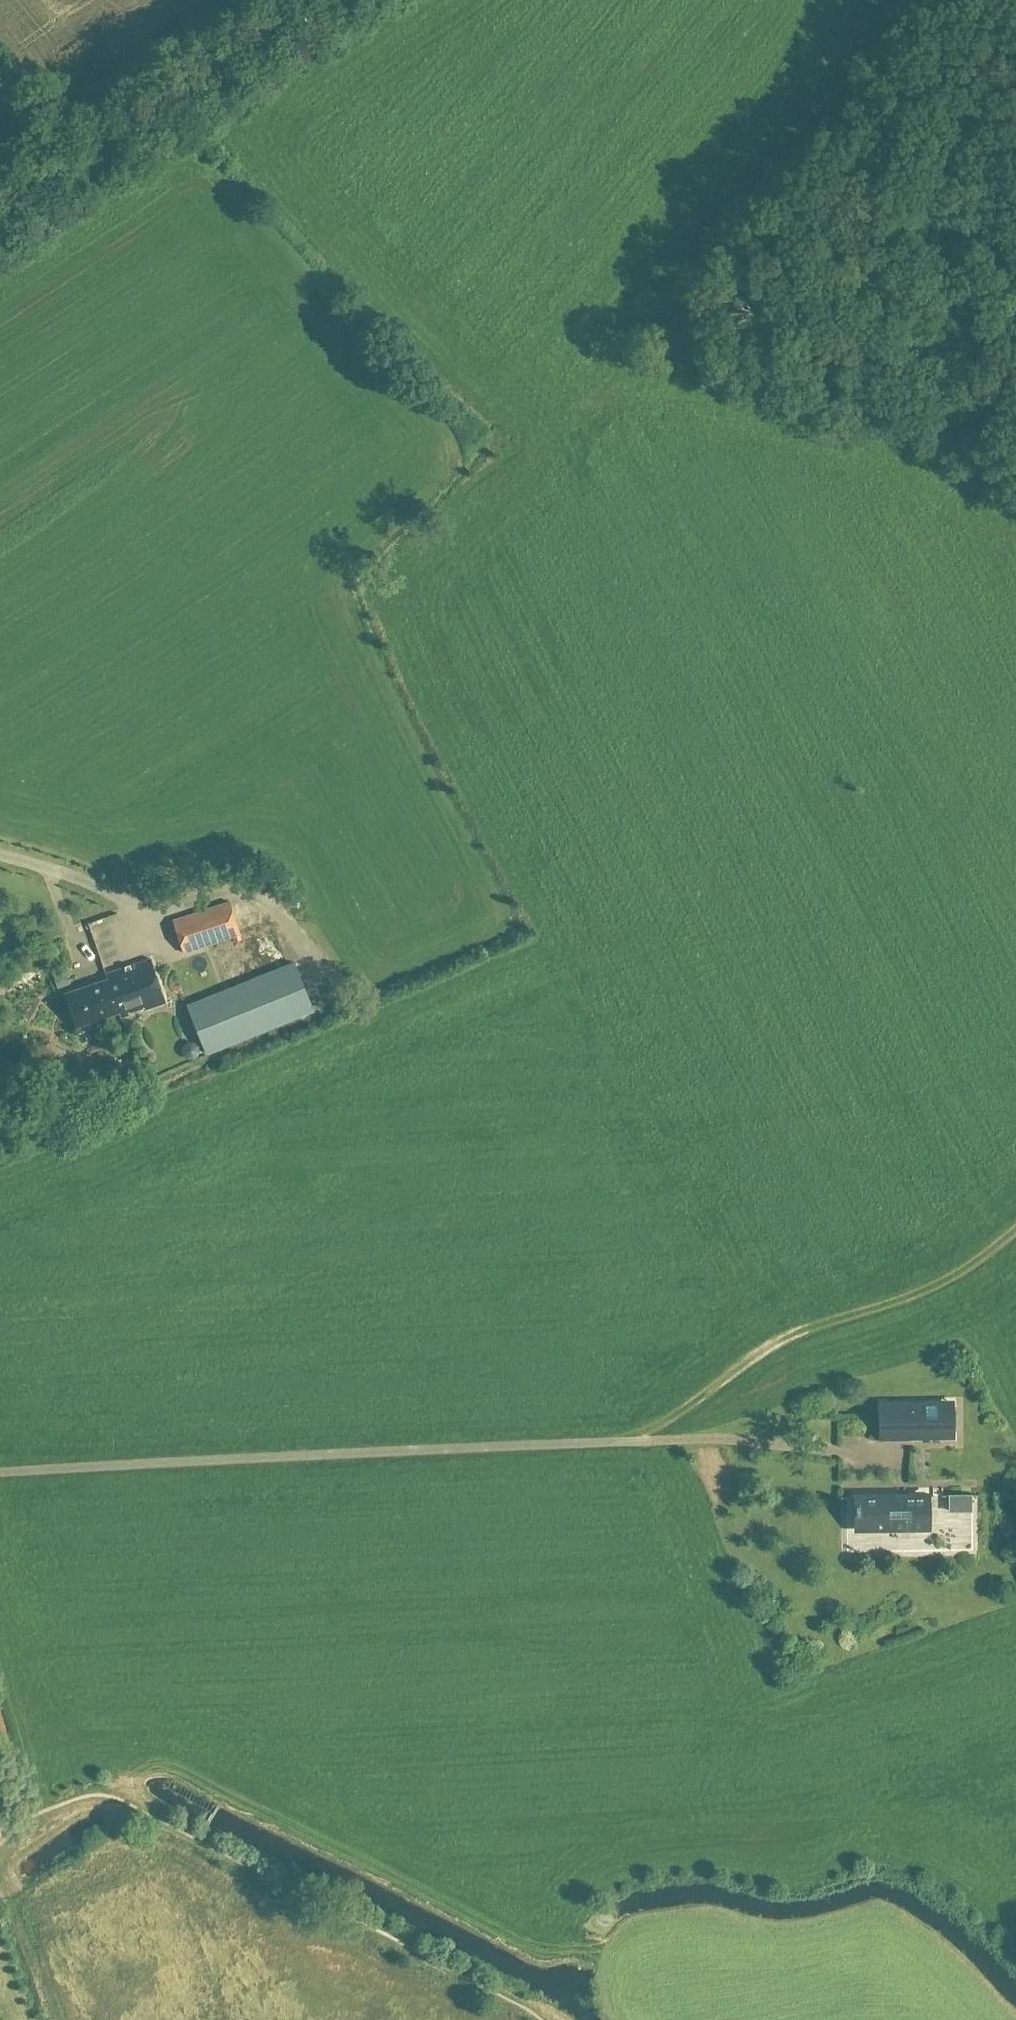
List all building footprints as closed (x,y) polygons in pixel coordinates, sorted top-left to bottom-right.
[(172,919),(183,951),(240,931),(229,899),(172,919)] [(106,972),(108,978),(66,992),(77,1024),(119,1010),(121,1016),(166,1000),(151,957),(106,972)] [(293,961),(189,1003),(209,1052),(314,1009),(293,961)] [(70,984),(65,970),(53,974),(58,989),(70,984)] [(883,1403),(884,1435),(951,1434),(951,1403),(883,1403)] [(927,1495),(859,1496),(860,1527),(927,1526),(927,1495)] [(978,1544),(998,1531),(976,1496),(956,1508),(978,1544)]
